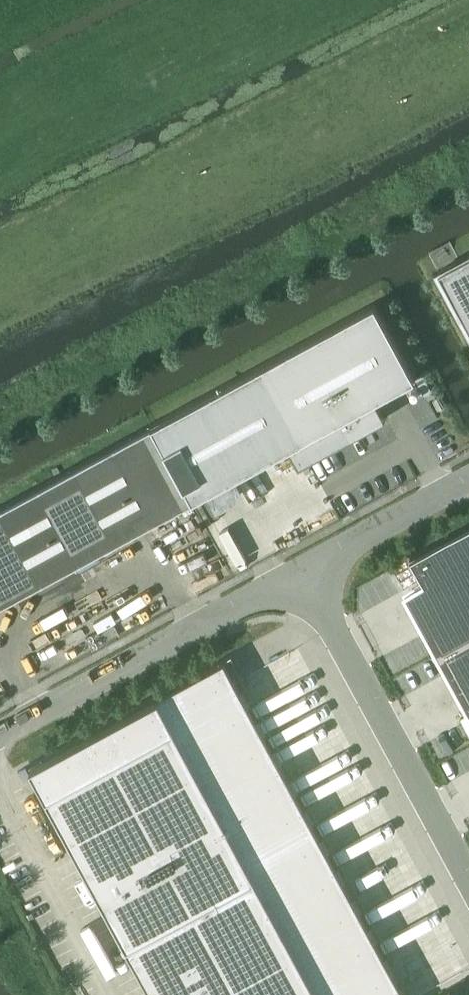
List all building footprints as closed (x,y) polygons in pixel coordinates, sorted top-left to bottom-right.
[(468,328),(468,253),(438,270),(468,328)] [(374,303),(151,424),(192,499),(288,447),(298,465),(385,418),(375,399),(415,378),(374,303)] [(192,499),(151,424),(0,507),(0,604),(192,499)] [(410,557),(423,582),(442,617),(424,627),(438,652),(468,635),(468,524),(410,557)] [(438,652),(451,677),(468,668),(468,635),(438,652)] [(29,763),(155,994),(406,994),(223,658),(29,763)] [(25,767),(18,771),(23,781),(31,777),(25,767)]
